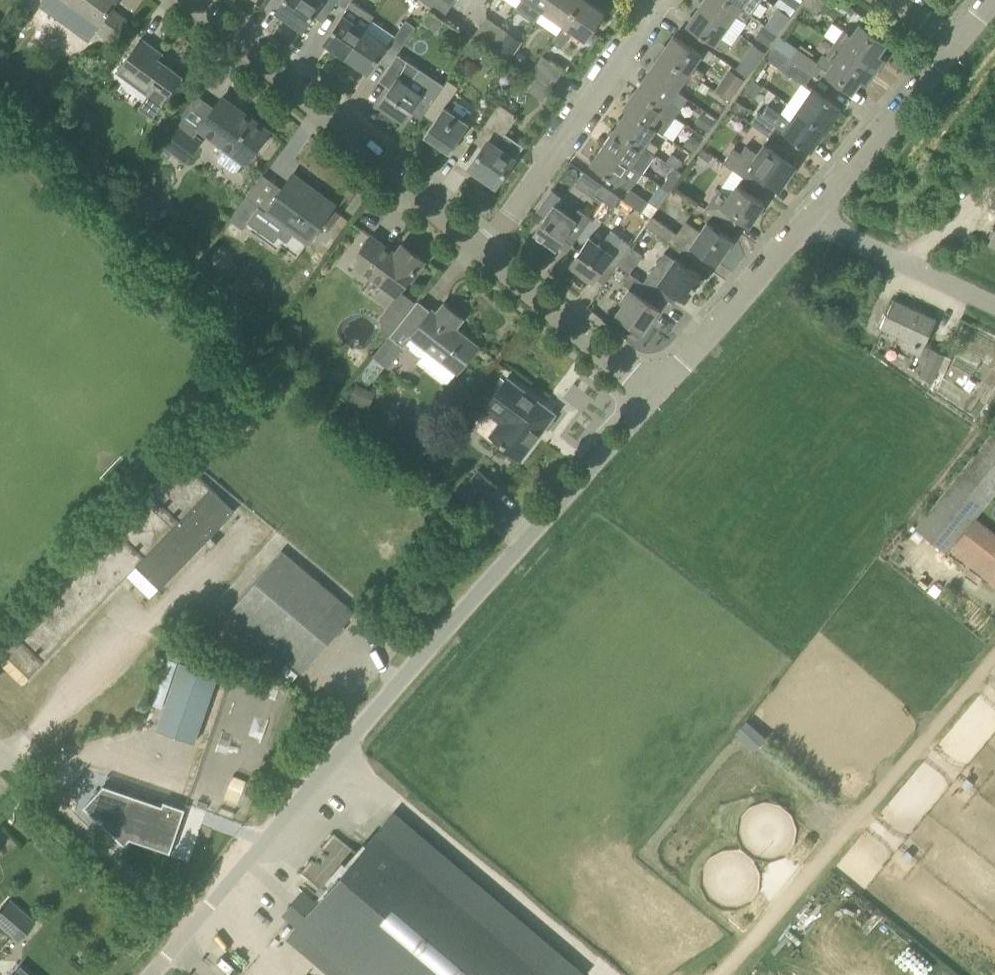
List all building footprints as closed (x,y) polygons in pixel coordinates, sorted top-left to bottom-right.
[(78,10),(71,20),(93,35),(97,29),(113,41),(128,21),(112,10),(118,0),(64,0),(78,10)] [(278,10),(304,28),(322,1),(320,0),(284,0),(278,10)] [(442,0),(425,0),(424,2),(445,17),(452,7),(442,0)] [(552,0),(528,0),(545,11),(552,0)] [(545,11),(564,25),(582,0),(552,0),(545,11)] [(592,31),(605,12),(587,0),(582,0),(564,25),(555,39),(564,45),(573,31),(594,45),(600,36),(592,31)] [(729,0),(705,0),(700,6),(729,26),(736,15),(747,22),(751,15),(729,0)] [(756,8),(762,0),(729,0),(751,15),(756,8)] [(783,11),(791,16),(801,2),(798,0),(786,0),(779,8),(783,11)] [(827,0),(808,0),(804,5),(817,14),(827,0)] [(729,26),(700,6),(687,25),(726,51),(732,43),(721,37),(729,26)] [(437,32),(445,20),(431,11),(423,22),(437,32)] [(783,11),(771,29),(777,34),(778,34),(791,16),(783,11)] [(344,14),(324,42),(347,58),(366,30),(344,14)] [(509,31),(487,16),(480,26),(501,41),(509,31)] [(392,38),(403,46),(416,27),(405,19),(395,35),(392,38)] [(877,26),(867,19),(860,29),(858,27),(852,36),(846,31),(837,44),(876,71),(885,58),(878,53),(884,44),(882,44),(870,36),(877,26)] [(366,30),(347,58),(369,73),(388,44),(392,38),(395,35),(373,20),(366,30)] [(777,34),(771,29),(763,25),(756,36),(769,46),(777,34)] [(495,51),(501,41),(480,26),(473,36),(495,51)] [(501,41),(495,51),(510,61),(523,41),(509,31),(501,41)] [(700,79),(705,72),(695,65),(703,55),(674,35),(662,53),(700,79)] [(152,117),(162,104),(182,76),(152,54),(156,49),(142,38),(117,71),(149,94),(139,107),(152,117)] [(829,70),(853,86),(859,79),(867,84),(876,71),(837,44),(828,57),(835,62),(829,70)] [(798,50),(792,59),(813,74),(818,77),(824,67),(798,50)] [(792,59),(782,51),(774,63),(803,83),(806,85),(813,74),(792,59)] [(696,86),(700,79),(662,53),(650,71),(678,90),(686,79),(696,86)] [(379,104),(404,121),(423,94),(410,85),(421,69),(398,54),(379,80),(390,88),(379,104)] [(558,80),(564,71),(543,55),(536,65),(558,80)] [(745,57),(737,68),(748,76),(756,64),(745,57)] [(536,79),(551,90),(558,80),(536,65),(529,75),(536,79)] [(715,90),(730,100),(744,77),(729,68),(715,90)] [(678,90),(650,71),(637,89),(676,115),(680,108),(688,97),(678,90)] [(435,121),(425,135),(450,152),(470,123),(466,120),(472,110),(456,99),(449,108),(446,106),(460,87),(449,79),(425,114),(435,121)] [(711,87),(708,84),(704,81),(699,89),(706,94),(711,87)] [(813,88),(799,110),(827,129),(842,108),(813,88)] [(664,133),(671,122),(676,115),(637,89),(624,108),(628,110),(657,128),(664,133)] [(200,128),(225,147),(218,155),(219,161),(233,171),(238,170),(245,161),(247,162),(269,132),(222,97),(200,128)] [(738,100),(732,108),(744,116),(749,108),(738,100)] [(487,141),(470,166),(497,185),(515,158),(497,146),(518,116),(499,103),(477,134),(487,141)] [(770,135),(777,125),(785,130),(784,131),(812,151),(827,129),(799,110),(789,103),(782,114),(768,105),(762,114),(758,111),(751,122),(770,135)] [(616,127),(656,154),(660,146),(650,139),(657,128),(628,110),(616,127)] [(709,131),(716,120),(703,112),(696,122),(709,131)] [(186,160),(200,140),(179,125),(165,144),(186,160)] [(644,171),(656,154),(616,127),(604,145),(644,171)] [(694,151),(701,141),(691,134),(684,143),(694,151)] [(604,145),(591,163),(630,190),(636,183),(644,171),(604,145)] [(746,146),(741,153),(734,148),(724,162),(732,167),(753,182),(759,174),(780,188),(796,166),(768,146),(761,156),(746,146)] [(703,149),(695,160),(705,167),(713,156),(703,149)] [(684,160),(672,152),(666,161),(676,167),(678,169),(684,160)] [(95,170),(108,179),(115,168),(103,159),(95,170)] [(308,242),(335,205),(293,174),(266,212),(308,242)] [(678,180),(677,180),(670,175),(663,185),(663,186),(670,191),(678,180)] [(604,200),(611,190),(602,184),(595,194),(604,200)] [(707,209),(733,227),(739,218),(749,225),(765,203),(738,185),(730,196),(720,189),(707,209)] [(556,204),(562,196),(552,189),(537,211),(546,217),(535,232),(557,249),(559,246),(567,251),(592,217),(580,208),(574,216),(556,204)] [(621,197),(611,190),(604,200),(613,207),(621,197)] [(653,216),(664,201),(654,194),(648,201),(649,201),(642,211),(651,218),(653,216)] [(243,230),(260,207),(247,197),(230,220),(243,230)] [(139,202),(158,219),(166,211),(157,203),(153,207),(143,198),(139,202)] [(651,218),(646,225),(699,262),(705,254),(718,262),(734,239),(708,222),(701,232),(691,224),(682,236),(653,216),(651,218)] [(571,264),(594,280),(609,259),(617,265),(631,245),(611,231),(601,245),(590,237),(571,264)] [(398,295),(424,259),(404,245),(397,255),(372,236),(353,263),(398,295)] [(697,286),(703,276),(677,258),(670,268),(659,260),(644,282),(665,297),(674,303),(680,295),(687,299),(694,289),(695,290),(697,286)] [(630,287),(620,300),(624,303),(617,314),(643,332),(660,308),(665,297),(644,282),(617,265),(611,273),(630,287)] [(937,320),(894,300),(881,327),(906,338),(902,346),(921,355),(929,356),(920,375),(933,381),(945,354),(932,348),(925,345),(937,320)] [(423,355),(427,349),(457,373),(479,346),(462,333),(461,335),(455,330),(464,319),(444,303),(437,313),(433,309),(428,316),(412,337),(407,342),(411,345),(411,348),(420,355),(423,355)] [(374,356),(376,357),(361,376),(370,384),(385,365),(389,367),(405,346),(391,335),(374,356)] [(491,434),(522,459),(556,413),(508,378),(489,403),(505,415),(491,434)] [(369,411),(376,392),(357,385),(349,403),(369,411)] [(974,518),(994,493),(994,431),(916,528),(946,552),(949,549),(994,586),(994,535),(974,518)] [(5,653),(30,676),(137,565),(161,588),(206,541),(211,545),(215,541),(218,543),(212,535),(236,511),(179,456),(0,645),(0,648),(5,653)] [(458,494),(478,511),(499,488),(479,470),(458,494)] [(304,673),(355,612),(282,550),(230,611),(304,673)] [(181,661),(157,729),(195,742),(219,674),(181,661)] [(181,819),(161,812),(163,806),(125,793),(120,808),(108,804),(102,824),(113,826),(111,831),(170,851),(181,819)] [(354,974),(584,974),(571,964),(394,814),(298,926),(354,974)] [(318,883),(351,847),(338,835),(305,872),(318,883)] [(292,899),(302,909),(313,898),(303,888),(292,899)] [(5,930),(17,941),(31,926),(35,921),(9,899),(0,909),(0,926),(5,930)]
